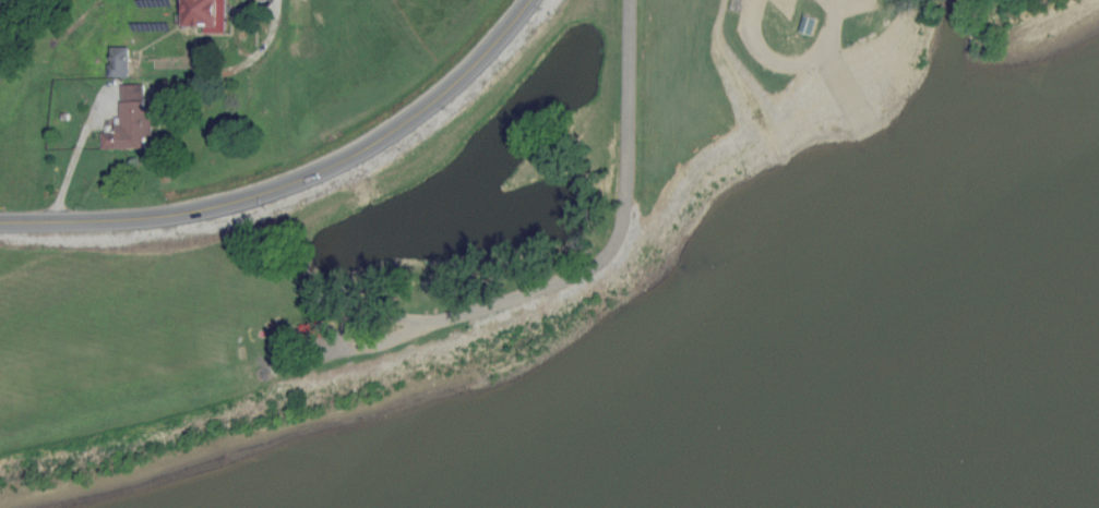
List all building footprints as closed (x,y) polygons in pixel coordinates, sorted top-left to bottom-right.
[(189,27),(209,27),(209,33),(231,33),(231,0),(189,0),(189,27)] [(820,19),(808,15),(803,31),(815,35),(820,19)] [(133,78),(133,50),(114,50),(113,77),(133,78)] [(105,150),(150,149),(150,139),(156,138),(156,109),(148,109),(148,85),(123,85),(124,132),(105,133),(105,150)]
